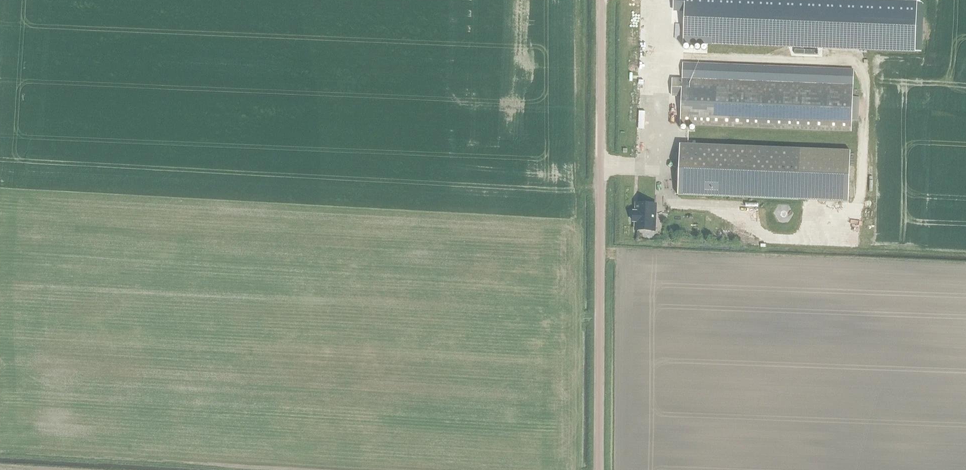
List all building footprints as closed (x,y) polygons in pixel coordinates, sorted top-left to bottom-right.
[(937,1),(909,0),(686,0),(685,9),(675,8),(675,25),(685,25),(683,59),(934,69),(937,1)] [(853,86),(672,79),(672,96),(682,96),(681,125),(852,132),(853,86)] [(849,202),(851,151),(680,145),(678,195),(849,202)] [(656,205),(637,204),(636,213),(633,213),(633,222),(636,222),(636,231),(655,232),(656,205)]
